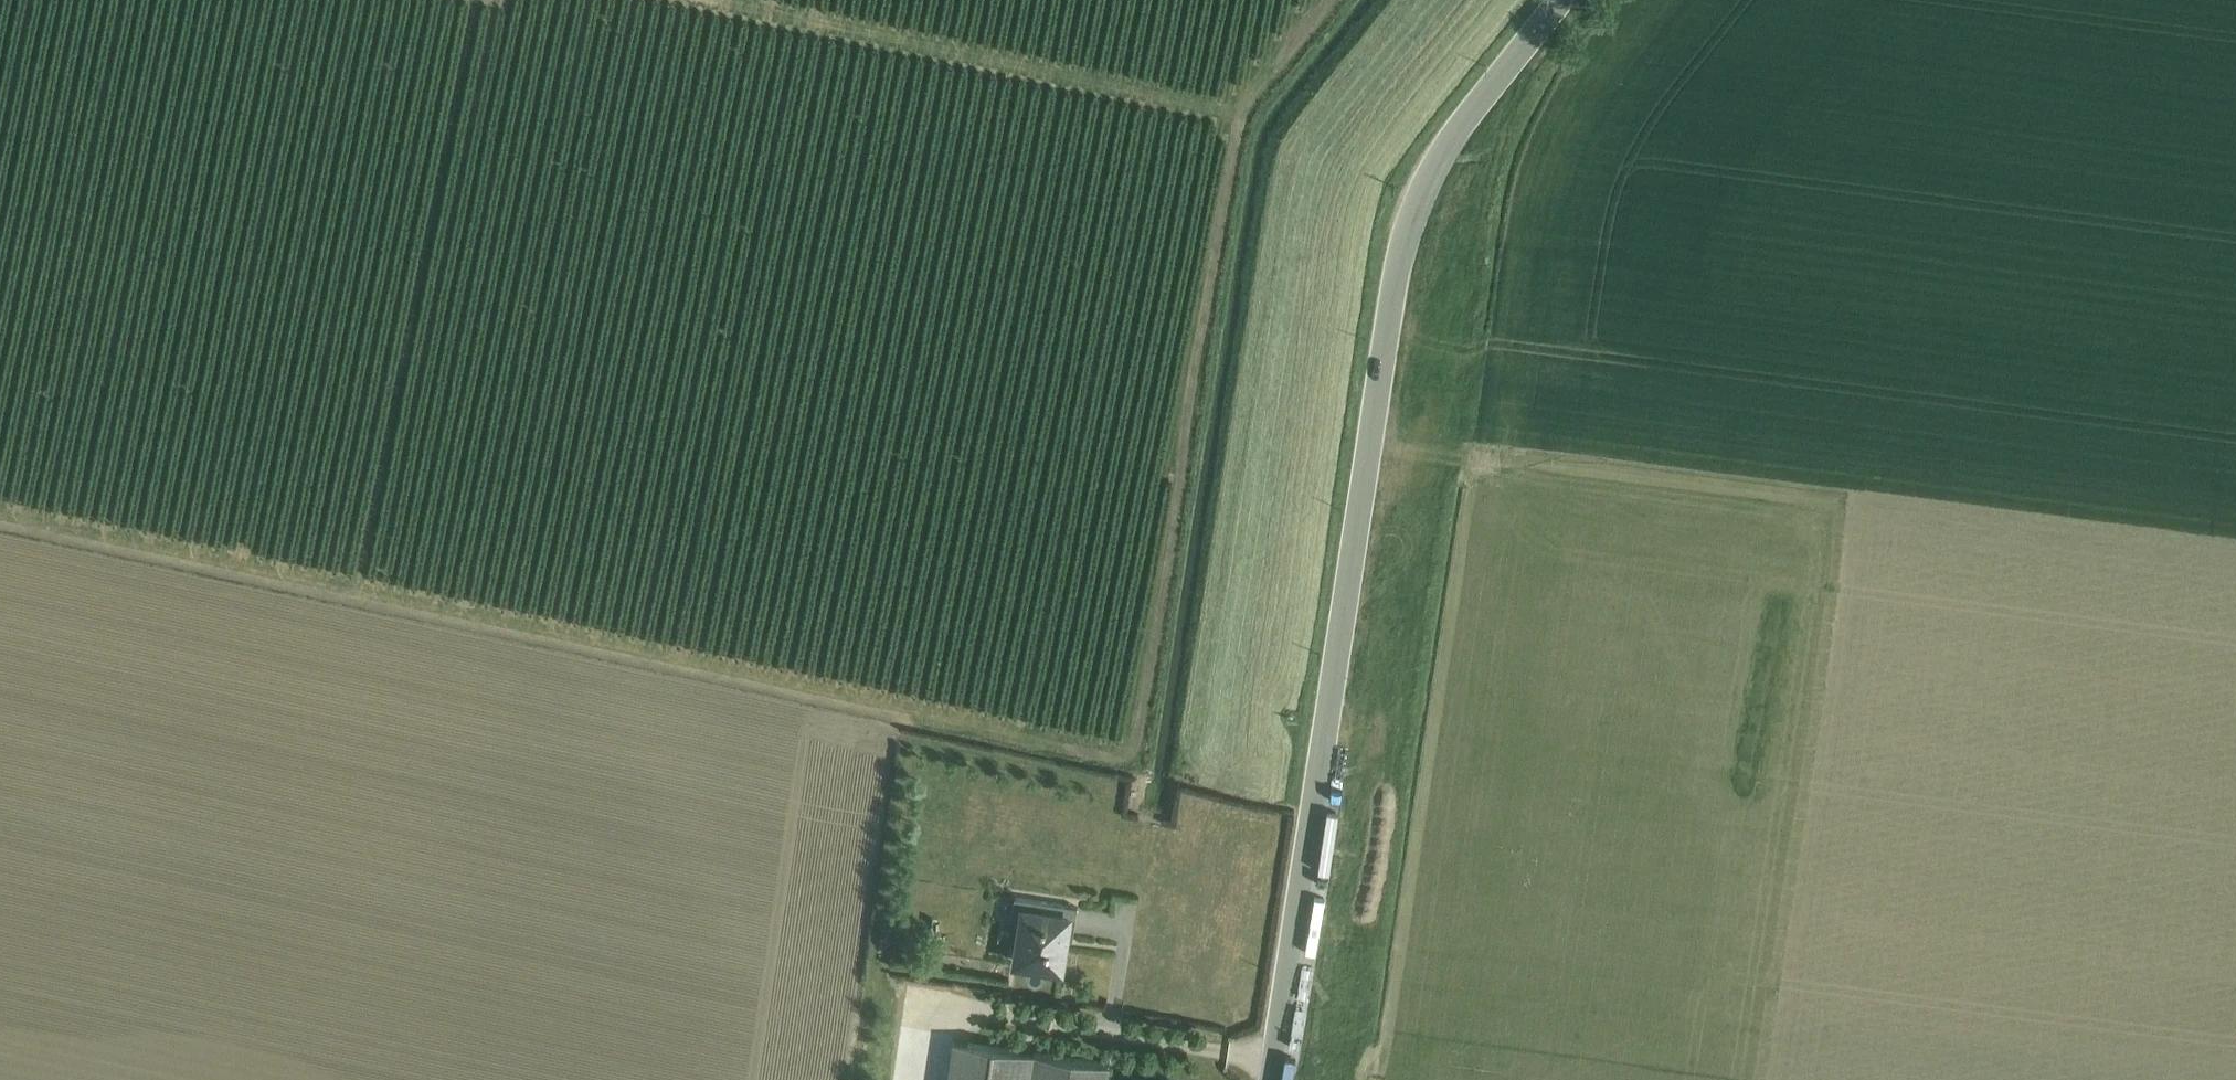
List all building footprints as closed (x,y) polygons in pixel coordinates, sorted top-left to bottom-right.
[(1016,897),(1009,941),(1015,942),(1012,965),(1065,974),(1071,938),(1074,938),(1078,906),(1016,897)] [(1112,1063),(952,1040),(946,1079),(1109,1079),(1112,1063)]
